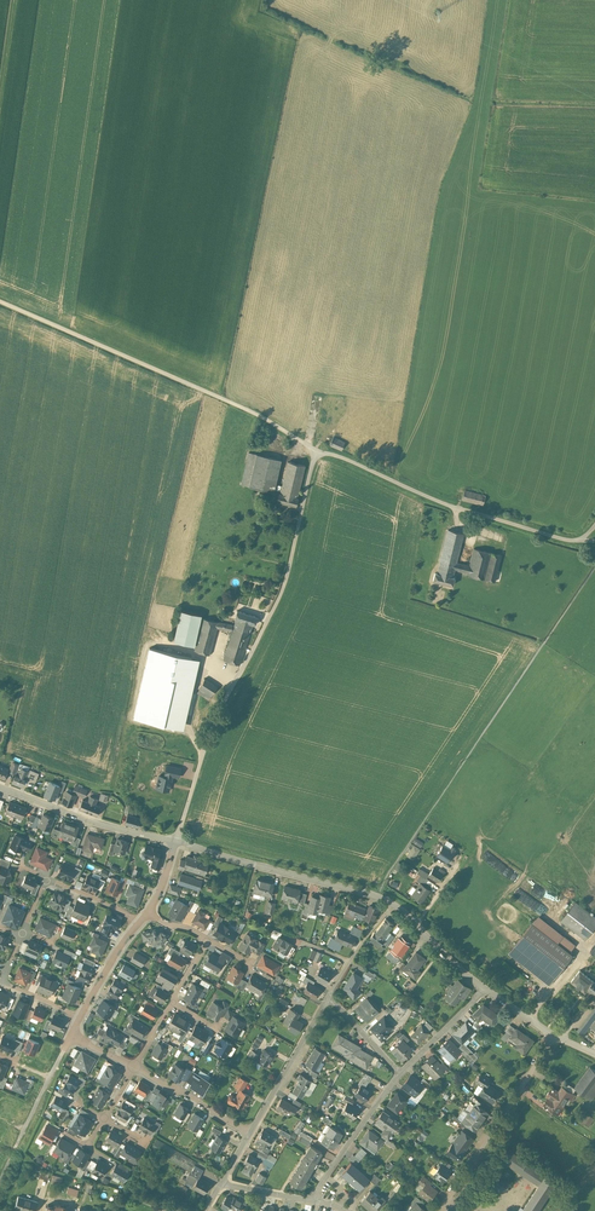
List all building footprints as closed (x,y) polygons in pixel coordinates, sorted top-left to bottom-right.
[(255,426),(252,439),(259,441),(263,427),(255,426)] [(333,435),(329,443),(340,449),(344,440),(333,435)] [(250,451),(242,484),(272,491),(273,486),(281,488),(281,493),(278,492),(276,500),(299,506),(301,496),(298,495),(306,464),(289,460),(284,483),(277,481),(282,459),(250,451)] [(468,490),(465,499),(482,504),(485,495),(468,490)] [(452,581),(454,570),(494,578),(500,552),(474,546),(470,562),(455,559),(461,531),(448,528),(438,570),(434,569),(433,577),(452,581)] [(201,615),(181,610),(174,640),(195,645),(201,615)] [(236,625),(203,619),(195,651),(211,655),(218,628),(233,631),(225,658),(242,662),(252,628),(258,629),(260,618),(239,611),(236,625)] [(199,659),(150,648),(134,717),(183,728),(199,659)] [(195,691),(208,699),(216,685),(204,677),(195,691)] [(19,765),(13,762),(9,772),(14,774),(15,773),(16,773),(19,767),(19,765)] [(0,765),(0,777),(4,779),(8,769),(0,765)] [(167,765),(165,774),(166,774),(165,777),(159,775),(156,787),(169,790),(171,778),(172,775),(169,775),(171,766),(167,765)] [(171,766),(169,775),(172,775),(179,777),(181,768),(171,766)] [(28,771),(20,768),(19,767),(19,768),(19,767),(16,773),(12,783),(22,786),(25,777),(28,771)] [(39,774),(30,770),(27,778),(36,781),(39,774)] [(60,786),(49,782),(44,795),(55,799),(58,791),(60,786)] [(83,788),(76,785),(73,792),(77,794),(80,795),(83,788)] [(72,794),(66,791),(62,802),(72,806),(77,794),(73,792),(72,794)] [(109,795),(101,793),(99,800),(107,802),(109,795)] [(88,801),(83,799),(79,809),(89,813),(94,797),(90,796),(88,801)] [(98,799),(94,797),(89,813),(97,816),(101,805),(97,804),(98,799)] [(19,805),(9,802),(5,812),(15,816),(19,805)] [(26,808),(19,805),(15,816),(22,818),(26,808)] [(54,817),(48,815),(44,814),(42,818),(41,817),(39,821),(41,821),(39,825),(50,829),(54,817)] [(142,818),(128,814),(125,824),(139,828),(142,818)] [(36,816),(34,822),(31,829),(35,830),(38,822),(38,821),(39,817),(36,816)] [(71,824),(64,821),(60,830),(58,835),(59,835),(65,838),(71,824)] [(78,826),(71,824),(65,838),(72,840),(74,836),(78,826)] [(60,830),(54,827),(51,835),(58,838),(59,835),(58,835),(60,830)] [(26,839),(15,834),(10,846),(20,850),(22,847),(23,847),(26,839)] [(103,837),(87,834),(84,849),(90,850),(92,845),(101,847),(103,837)] [(81,838),(74,836),(72,840),(71,843),(77,846),(81,838)] [(412,842),(421,847),(424,842),(415,837),(412,842)] [(128,842),(117,838),(116,844),(114,850),(125,853),(128,842)] [(31,841),(26,839),(23,847),(28,849),(31,841)] [(155,847),(152,846),(151,846),(146,845),(144,851),(142,852),(141,855),(143,857),(145,858),(148,857),(155,859),(157,860),(158,857),(160,849),(155,848),(155,847)] [(420,849),(414,845),(407,855),(413,859),(420,849)] [(449,850),(443,846),(437,855),(447,862),(456,849),(452,846),(449,850)] [(44,850),(37,847),(30,862),(47,869),(52,859),(48,857),(47,856),(45,855),(44,855),(43,853),(44,850)] [(193,857),(188,856),(186,861),(184,868),(204,875),(208,863),(198,859),(193,857)] [(0,857),(0,858),(0,865),(7,868),(10,861),(0,857)] [(162,858),(158,857),(157,860),(155,859),(154,862),(153,862),(151,866),(159,868),(162,858)] [(186,861),(180,859),(178,869),(183,870),(184,868),(186,861)] [(75,868),(65,864),(63,863),(58,874),(62,876),(66,878),(66,877),(70,879),(71,876),(75,869),(75,868)] [(0,865),(0,866),(0,880),(8,883),(11,876),(11,875),(9,869),(8,869),(7,868),(0,865)] [(81,869),(76,866),(75,868),(75,869),(71,876),(77,879),(81,869)] [(429,874),(420,868),(417,873),(422,876),(426,878),(429,874)] [(438,871),(433,868),(428,876),(438,882),(444,871),(439,869),(438,871)] [(195,878),(181,873),(178,883),(199,890),(202,880),(198,879),(195,878)] [(37,879),(26,875),(22,884),(32,889),(35,883),(37,879)] [(99,880),(92,877),(92,876),(89,875),(88,875),(83,885),(87,887),(91,889),(92,889),(95,890),(96,888),(100,880),(99,880)] [(426,878),(422,876),(418,881),(420,883),(430,889),(432,886),(426,882),(428,880),(426,878)] [(123,882),(112,877),(108,886),(110,886),(108,890),(109,890),(109,891),(112,892),(117,894),(121,886),(123,882)] [(105,880),(100,878),(99,880),(100,880),(96,888),(101,890),(105,880)] [(273,883),(257,879),(256,884),(254,885),(255,887),(254,892),(270,896),(273,883)] [(40,884),(35,883),(32,889),(31,892),(35,894),(40,884)] [(430,889),(420,883),(417,888),(413,886),(412,886),(408,892),(409,892),(408,892),(409,892),(411,894),(417,898),(422,901),(430,889)] [(143,889),(130,884),(127,890),(131,892),(127,902),(137,906),(143,889)] [(181,888),(170,884),(168,891),(178,895),(181,888)] [(300,889),(285,886),(282,898),(297,902),(299,892),(300,889)] [(306,894),(299,892),(297,902),(304,903),(306,894)] [(2,893),(0,897),(0,898),(2,899),(2,901),(5,903),(8,896),(9,896),(2,893)] [(67,898),(55,893),(51,902),(55,904),(54,905),(58,907),(59,907),(62,908),(67,899),(67,898)] [(329,897),(321,895),(320,898),(317,910),(325,912),(327,904),(329,897)] [(13,898),(8,896),(5,903),(4,906),(8,908),(10,904),(13,898)] [(320,898),(312,896),(310,904),(308,911),(309,911),(317,913),(317,910),(320,898)] [(71,901),(67,899),(62,908),(62,909),(67,911),(69,905),(71,901)] [(188,906),(177,900),(169,913),(180,920),(181,918),(186,910),(188,906)] [(195,902),(190,900),(187,905),(188,906),(186,910),(189,911),(190,910),(195,902)] [(84,904),(77,901),(73,909),(71,914),(78,917),(84,904)] [(275,903),(268,901),(266,912),(273,914),(275,903)] [(195,902),(190,910),(194,913),(199,904),(195,902)] [(365,908),(350,902),(344,916),(353,920),(355,915),(361,918),(362,916),(365,909),(365,908)] [(575,902),(561,920),(566,924),(586,940),(594,928),(594,917),(575,902)] [(310,904),(304,903),(302,913),(308,915),(309,911),(308,911),(310,904)] [(25,911),(10,904),(8,908),(2,921),(17,928),(25,911)] [(84,904),(78,917),(83,920),(84,920),(87,913),(90,906),(84,904)] [(334,906),(327,904),(325,912),(325,913),(330,915),(334,906)] [(72,907),(69,905),(67,911),(65,915),(68,917),(69,914),(71,914),(73,909),(72,908),(72,907)] [(378,909),(369,906),(368,910),(365,909),(362,916),(365,917),(364,918),(372,922),(374,918),(375,917),(378,909)] [(205,913),(199,909),(192,921),(205,929),(210,920),(203,916),(205,913)] [(91,915),(87,913),(84,920),(83,920),(82,923),(87,925),(91,915)] [(121,920),(107,914),(104,923),(105,923),(101,931),(110,935),(114,927),(117,929),(121,920)] [(223,918),(219,915),(213,925),(217,927),(220,922),(220,923),(223,918)] [(55,924),(40,918),(36,929),(51,936),(55,924)] [(386,919),(380,926),(387,931),(393,924),(386,919)] [(220,923),(220,922),(217,927),(214,933),(219,936),(218,936),(221,938),(228,927),(220,923)] [(509,953),(549,985),(573,955),(568,951),(574,943),(563,935),(557,943),(532,923),(509,953)] [(75,931),(65,926),(61,935),(71,939),(75,931)] [(242,929),(238,926),(235,931),(232,936),(237,938),(242,929)] [(380,926),(375,932),(374,931),(370,937),(380,945),(385,940),(382,937),(387,931),(380,926)] [(235,931),(228,927),(221,938),(224,939),(229,942),(232,936),(235,931)] [(362,930),(354,927),(351,934),(355,936),(359,938),(362,930)] [(157,931),(155,930),(153,930),(152,929),(150,930),(149,931),(148,930),(147,932),(144,932),(143,935),(144,937),(146,939),(148,938),(149,940),(150,941),(152,940),(153,942),(152,943),(152,945),(154,945),(156,945),(156,944),(163,942),(168,934),(160,930),(158,932),(158,933),(157,931)] [(350,934),(338,929),(334,940),(351,947),(355,936),(351,934),(350,934)] [(282,932),(274,930),(270,936),(277,940),(278,936),(279,936),(280,936),(282,932)] [(256,939),(249,935),(247,934),(239,947),(248,953),(251,947),(255,940),(256,939)] [(0,935),(0,947),(4,949),(8,939),(0,935)] [(107,942),(99,938),(94,936),(92,942),(95,944),(94,947),(92,951),(101,955),(107,942)] [(279,936),(278,936),(277,940),(273,946),(280,950),(285,940),(279,936)] [(410,943),(401,936),(391,949),(400,956),(410,943)] [(195,945),(186,939),(181,948),(190,953),(195,945)] [(42,945),(30,940),(28,943),(26,949),(38,954),(42,945)] [(265,944),(259,941),(258,942),(255,940),(251,947),(253,949),(253,950),(260,954),(265,944)] [(292,944),(285,940),(280,950),(286,954),(287,954),(291,946),(292,944)] [(28,943),(23,941),(19,951),(24,954),(26,949),(28,943)] [(291,946),(287,954),(286,954),(286,955),(289,957),(295,948),(291,946)] [(179,951),(171,947),(168,952),(171,954),(172,952),(178,956),(180,952),(179,951)] [(313,949),(309,958),(314,960),(317,951),(316,951),(313,949)] [(70,956),(57,950),(53,960),(65,966),(70,956)] [(232,957),(222,951),(219,957),(223,960),(228,963),(232,957)] [(314,960),(313,960),(318,962),(323,953),(322,953),(317,951),(314,960)] [(178,956),(172,952),(171,954),(167,961),(169,962),(169,963),(171,964),(172,964),(178,968),(181,964),(183,965),(186,960),(178,956)] [(425,958),(416,952),(412,956),(407,965),(404,968),(410,972),(409,974),(415,978),(420,971),(417,969),(425,958)] [(145,958),(135,953),(131,960),(133,961),(141,966),(145,958)] [(219,957),(211,953),(209,956),(208,956),(206,959),(207,960),(205,963),(212,967),(211,968),(212,968),(212,967),(213,968),(214,971),(216,972),(218,972),(220,968),(220,967),(219,967),(223,960),(219,957)] [(279,965),(263,956),(258,965),(267,970),(271,973),(273,970),(275,971),(279,965)] [(95,962),(85,957),(84,961),(94,965),(95,962)] [(94,967),(84,962),(81,970),(91,974),(94,967)] [(403,962),(398,968),(402,971),(404,968),(407,965),(403,962)] [(134,970),(124,964),(119,972),(129,978),(134,970)] [(267,970),(258,965),(256,968),(266,974),(267,970)] [(243,972),(234,967),(228,977),(237,982),(237,983),(240,977),(243,972)] [(332,974),(320,967),(315,977),(321,980),(326,984),(332,974)] [(177,976),(162,968),(156,978),(164,983),(167,984),(170,987),(171,987),(177,976)] [(25,971),(24,971),(19,969),(14,979),(26,984),(28,979),(31,972),(25,970),(25,971)] [(373,973),(366,969),(364,973),(371,977),(371,978),(373,980),(376,974),(374,973),(373,973)] [(36,972),(31,970),(31,972),(28,979),(32,981),(36,972)] [(91,974),(81,970),(78,977),(83,979),(88,981),(91,974)] [(580,970),(571,981),(583,991),(584,992),(587,988),(594,992),(594,991),(594,985),(592,982),(593,980),(580,970)] [(353,973),(349,980),(344,988),(353,998),(360,992),(356,988),(362,978),(353,973)] [(371,977),(364,973),(362,976),(366,980),(368,982),(371,978),(371,977)] [(43,976),(42,975),(37,989),(43,992),(49,978),(43,976)] [(259,979),(252,975),(248,982),(246,985),(253,989),(259,979)] [(307,977),(305,976),(302,981),(307,984),(308,982),(313,985),(315,981),(307,977)] [(245,980),(240,977),(237,983),(237,982),(235,985),(240,988),(245,980)] [(49,978),(43,992),(50,995),(53,987),(56,981),(49,978)] [(115,978),(111,985),(117,988),(120,991),(124,984),(116,979),(115,978)] [(266,984),(259,979),(253,989),(260,993),(262,990),(266,984)] [(458,979),(451,988),(449,986),(446,991),(448,992),(444,997),(455,1005),(460,997),(464,1000),(471,989),(458,979)] [(240,988),(239,989),(243,991),(246,985),(248,982),(245,980),(240,988)] [(313,985),(308,982),(307,984),(303,991),(315,998),(320,989),(313,985)] [(74,985),(69,983),(66,990),(78,995),(81,988),(74,985)] [(198,986),(193,983),(188,990),(198,996),(202,989),(198,986)] [(209,988),(200,983),(198,986),(202,989),(207,991),(209,988)] [(117,988),(111,985),(107,992),(108,992),(117,997),(120,991),(117,988)] [(162,990),(158,988),(157,988),(157,990),(153,996),(155,997),(154,999),(157,1001),(158,999),(162,1002),(167,993),(162,990)] [(78,995),(66,990),(63,996),(68,999),(75,1001),(78,995)] [(198,996),(188,990),(184,997),(189,1000),(194,1003),(198,996)] [(262,990),(260,993),(257,999),(260,1001),(265,992),(262,990)] [(117,997),(108,992),(105,996),(111,1000),(115,1002),(117,997)] [(307,999),(300,995),(297,1001),(300,1003),(304,1005),(307,999)] [(288,1002),(281,997),(278,1002),(286,1007),(288,1002)] [(378,1010),(367,998),(355,1008),(367,1021),(374,1014),(378,1010)] [(104,1000),(103,999),(97,1010),(98,1010),(107,1015),(110,1017),(115,1008),(116,1008),(115,1007),(116,1007),(110,1003),(104,1000)] [(19,1000),(15,1009),(13,1012),(23,1017),(25,1013),(27,1008),(29,1004),(19,1000)] [(194,1003),(189,1000),(187,1003),(196,1009),(198,1005),(194,1003)] [(230,1005),(223,1001),(220,1006),(224,1008),(221,1012),(225,1014),(228,1009),(230,1005)] [(220,1006),(213,1002),(207,1013),(207,1015),(209,1016),(210,1015),(217,1019),(221,1012),(224,1008),(220,1006)] [(146,1003),(145,1004),(141,1012),(152,1018),(157,1010),(146,1003)] [(498,1015),(483,1005),(472,1015),(478,1021),(481,1017),(484,1019),(491,1024),(498,1015)] [(45,1011),(36,1007),(34,1011),(31,1016),(34,1017),(41,1020),(45,1011)] [(382,1007),(378,1010),(374,1014),(377,1017),(385,1009),(382,1007)] [(580,1027),(577,1031),(583,1035),(590,1027),(594,1020),(594,1007),(580,1027)] [(284,1020),(291,1024),(288,1029),(296,1034),(303,1022),(297,1019),(300,1014),(290,1008),(284,1020)] [(235,1013),(228,1009),(225,1014),(224,1015),(231,1019),(233,1016),(235,1013)] [(385,1009),(377,1017),(379,1019),(384,1015),(385,1016),(388,1013),(385,1009)] [(107,1015),(98,1010),(95,1014),(104,1019),(107,1015)] [(85,1021),(89,1023),(94,1013),(90,1011),(85,1021)] [(139,1017),(131,1012),(129,1016),(133,1019),(134,1018),(137,1020),(139,1017)] [(182,1017),(175,1013),(167,1026),(175,1030),(182,1017)] [(63,1019),(54,1015),(51,1021),(49,1026),(59,1030),(63,1019)] [(385,1016),(384,1015),(379,1019),(370,1028),(381,1041),(389,1033),(388,1032),(394,1026),(385,1016)] [(244,1022),(233,1016),(231,1019),(225,1029),(234,1034),(234,1035),(236,1036),(238,1036),(239,1034),(238,1033),(244,1022)] [(182,1017),(175,1030),(181,1034),(182,1034),(183,1032),(184,1031),(189,1021),(182,1017)] [(137,1020),(134,1018),(133,1019),(131,1023),(129,1023),(126,1027),(126,1028),(132,1031),(141,1037),(148,1027),(137,1020)] [(482,1027),(476,1021),(473,1024),(479,1030),(482,1027)] [(430,1025),(427,1022),(424,1025),(429,1030),(432,1027),(430,1025)] [(465,1022),(453,1034),(463,1043),(463,1042),(475,1031),(465,1022)] [(429,1032),(421,1024),(410,1035),(418,1043),(429,1032)] [(192,1032),(188,1038),(189,1038),(195,1042),(202,1029),(200,1028),(196,1025),(192,1032)] [(510,1025),(505,1031),(512,1036),(517,1029),(510,1025)] [(116,1030),(108,1026),(106,1030),(102,1036),(110,1040),(116,1030)] [(106,1030),(100,1027),(97,1032),(102,1036),(106,1030)] [(202,1029),(195,1042),(201,1045),(205,1039),(209,1033),(202,1029)] [(533,1040),(517,1029),(512,1036),(511,1037),(521,1044),(518,1048),(524,1053),(533,1040)] [(124,1035),(116,1030),(110,1040),(118,1045),(121,1039),(124,1035)] [(182,1034),(181,1034),(177,1040),(181,1042),(185,1036),(187,1032),(184,1031),(183,1032),(182,1034)] [(409,1039),(403,1033),(399,1037),(401,1039),(405,1043),(409,1039)] [(356,1045),(338,1034),(331,1045),(345,1053),(344,1054),(348,1057),(356,1045)] [(3,1035),(0,1042),(0,1046),(3,1048),(4,1047),(7,1049),(8,1050),(11,1051),(15,1041),(3,1035)] [(39,1043),(29,1038),(24,1049),(34,1054),(39,1043)] [(222,1038),(220,1041),(219,1041),(215,1042),(217,1045),(214,1050),(226,1057),(233,1044),(222,1038)] [(127,1042),(121,1039),(118,1045),(124,1048),(127,1042)] [(405,1043),(401,1039),(391,1049),(401,1059),(411,1050),(405,1044),(405,1043)] [(448,1039),(438,1049),(440,1048),(451,1060),(450,1061),(460,1052),(460,1051),(457,1048),(453,1044),(452,1045),(448,1040),(449,1040),(448,1039)] [(173,1046),(163,1040),(161,1044),(167,1048),(170,1050),(173,1046)] [(205,1048),(204,1050),(208,1053),(213,1044),(209,1042),(205,1048)] [(477,1056),(463,1042),(463,1043),(460,1045),(474,1060),(477,1056)] [(161,1044),(158,1043),(152,1053),(161,1058),(167,1048),(161,1044)] [(368,1053),(359,1049),(360,1047),(356,1045),(348,1057),(353,1060),(354,1058),(362,1063),(361,1065),(366,1067),(367,1065),(369,1062),(373,1056),(368,1053)] [(474,1060),(460,1045),(457,1048),(460,1051),(460,1052),(472,1064),(474,1060)] [(317,1049),(316,1048),(312,1055),(311,1054),(306,1064),(313,1068),(316,1064),(318,1065),(325,1054),(320,1051),(317,1049)] [(451,1060),(440,1048),(438,1049),(450,1061),(451,1060)] [(78,1049),(74,1057),(77,1059),(81,1052),(83,1053),(83,1052),(78,1049)] [(259,1054),(252,1050),(248,1056),(256,1060),(259,1054)] [(273,1055),(264,1050),(257,1061),(266,1066),(273,1055)] [(83,1053),(81,1052),(77,1059),(74,1064),(80,1068),(80,1066),(87,1070),(94,1059),(83,1053)] [(373,1056),(369,1062),(374,1065),(378,1058),(373,1055),(373,1056)] [(431,1056),(422,1065),(428,1071),(429,1070),(435,1077),(442,1070),(443,1070),(439,1066),(435,1062),(436,1060),(431,1056)] [(115,1065),(106,1060),(104,1063),(108,1066),(108,1065),(113,1069),(115,1065)] [(449,1069),(442,1062),(439,1066),(443,1070),(442,1070),(445,1073),(449,1069)] [(180,1065),(177,1063),(175,1064),(169,1074),(179,1080),(181,1077),(185,1070),(180,1067),(180,1065)] [(113,1069),(108,1065),(108,1066),(104,1072),(117,1079),(121,1073),(113,1069)] [(574,1087),(587,1096),(590,1092),(594,1085),(594,1070),(590,1066),(574,1087)] [(187,1068),(185,1070),(181,1077),(186,1080),(192,1071),(187,1068)] [(117,1079),(104,1072),(100,1079),(106,1083),(113,1086),(117,1079)] [(209,1081),(198,1074),(192,1083),(190,1086),(202,1093),(209,1081)] [(309,1079),(300,1074),(297,1078),(299,1080),(301,1081),(299,1085),(296,1084),(292,1091),(302,1097),(311,1081),(312,1081),(309,1079)] [(420,1082),(411,1074),(402,1087),(412,1094),(415,1097),(424,1085),(424,1084),(420,1082)] [(490,1080),(481,1074),(475,1082),(483,1087),(485,1083),(487,1084),(490,1080)] [(77,1079),(70,1075),(66,1081),(75,1087),(79,1081),(79,1080),(77,1079)] [(86,1080),(80,1076),(77,1079),(79,1080),(79,1081),(81,1082),(79,1084),(82,1086),(86,1080)] [(26,1081),(17,1077),(12,1088),(24,1093),(28,1082),(26,1081)] [(106,1083),(100,1079),(97,1077),(95,1081),(104,1086),(106,1083)] [(247,1082),(240,1077),(235,1085),(242,1090),(247,1082)] [(368,1081),(363,1077),(358,1084),(360,1086),(361,1085),(364,1088),(369,1081),(368,1081)] [(431,1085),(423,1078),(420,1082),(424,1084),(424,1085),(428,1089),(431,1085)] [(150,1086),(140,1080),(134,1090),(144,1095),(145,1096),(149,1088),(150,1086)] [(75,1087),(66,1081),(62,1088),(69,1093),(71,1094),(75,1087)] [(487,1084),(485,1083),(483,1087),(479,1093),(493,1102),(500,1092),(487,1084)] [(364,1088),(361,1085),(360,1086),(355,1094),(365,1101),(371,1092),(364,1088)] [(424,1085),(415,1097),(412,1094),(409,1097),(416,1103),(428,1089),(424,1085)] [(62,1088),(60,1087),(58,1091),(67,1096),(69,1093),(62,1088)] [(574,1095),(562,1087),(559,1092),(554,1088),(553,1088),(552,1087),(547,1095),(549,1097),(554,1100),(553,1101),(562,1106),(569,1097),(572,1099),(574,1095)] [(109,1093),(99,1088),(92,1101),(101,1106),(109,1093)] [(149,1088),(145,1096),(144,1095),(143,1098),(147,1100),(147,1099),(152,1091),(149,1088)] [(346,1095),(333,1088),(331,1092),(335,1094),(344,1099),(346,1095)] [(152,1091),(147,1099),(151,1101),(152,1102),(153,1102),(157,1094),(152,1091)] [(165,1095),(159,1091),(157,1094),(153,1102),(152,1102),(159,1106),(161,1102),(165,1104),(168,1100),(164,1097),(165,1095)] [(250,1096),(240,1091),(236,1097),(235,1096),(232,1095),(230,1096),(228,1099),(228,1102),(231,1103),(233,1102),(235,1103),(243,1108),(250,1096)] [(297,1096),(290,1091),(288,1095),(294,1099),(295,1099),(297,1096)] [(590,1092),(587,1096),(592,1100),(594,1096),(594,1095),(590,1092)] [(401,1096),(397,1093),(388,1105),(397,1112),(406,1100),(401,1096)] [(474,1094),(469,1098),(470,1102),(474,1105),(475,1103),(478,1105),(482,1102),(474,1094)] [(67,1101),(57,1095),(51,1104),(62,1110),(63,1107),(67,1101)] [(352,1099),(346,1095),(344,1099),(343,1100),(347,1102),(352,1105),(354,1100),(352,1099)] [(333,1099),(329,1097),(324,1105),(328,1107),(333,1099)] [(416,1103),(409,1097),(407,1101),(414,1106),(416,1103)] [(554,1100),(549,1097),(544,1104),(558,1113),(562,1106),(553,1101),(554,1100)] [(292,1104),(281,1098),(276,1108),(286,1114),(289,1110),(292,1104)] [(136,1105),(126,1099),(124,1102),(133,1107),(134,1108),(136,1105)] [(295,1099),(294,1099),(292,1103),(299,1107),(302,1103),(295,1099)] [(469,1101),(464,1109),(469,1112),(474,1105),(470,1102),(469,1101)] [(124,1102),(123,1102),(119,1108),(129,1114),(133,1107),(124,1102)] [(341,1112),(353,1119),(359,1109),(352,1105),(347,1102),(345,1106),(341,1112)] [(174,1113),(183,1118),(189,1109),(180,1103),(174,1113)] [(478,1105),(475,1103),(474,1105),(469,1112),(481,1121),(488,1112),(478,1105)] [(297,1108),(292,1104),(289,1110),(294,1113),(297,1108)] [(63,1107),(62,1110),(58,1116),(63,1120),(69,1110),(63,1107)] [(129,1114),(119,1108),(115,1115),(119,1117),(125,1121),(125,1120),(129,1114)] [(464,1109),(463,1108),(457,1117),(458,1118),(463,1121),(469,1112),(464,1109)] [(88,1113),(81,1109),(78,1113),(80,1114),(80,1113),(85,1117),(88,1113)] [(395,1121),(383,1111),(376,1120),(386,1128),(392,1132),(392,1131),(398,1123),(396,1121),(397,1120),(396,1120),(395,1121)] [(457,1117),(449,1111),(447,1115),(456,1121),(458,1118),(457,1117)] [(481,1121),(469,1112),(463,1121),(462,1121),(467,1124),(475,1130),(481,1121)] [(85,1117),(80,1113),(80,1114),(76,1121),(88,1128),(92,1121),(85,1117)] [(204,1119),(194,1113),(188,1125),(197,1130),(204,1119)] [(593,1120),(586,1115),(582,1121),(589,1126),(593,1120)] [(125,1121),(119,1117),(118,1118),(117,1120),(118,1121),(126,1126),(128,1122),(125,1120),(125,1121)] [(148,1119),(144,1117),(142,1121),(143,1121),(140,1126),(143,1128),(143,1129),(147,1131),(150,1132),(152,1129),(154,1125),(147,1120),(148,1119)] [(463,1121),(458,1118),(456,1121),(465,1127),(467,1124),(462,1121),(463,1121)] [(88,1128),(76,1121),(72,1127),(77,1130),(84,1134),(88,1128)] [(161,1123),(157,1121),(155,1125),(154,1125),(152,1129),(156,1132),(161,1123)] [(47,1124),(45,1127),(55,1133),(57,1130),(47,1124)] [(77,1130),(72,1127),(70,1126),(67,1131),(68,1132),(74,1135),(77,1130)] [(222,1131),(214,1126),(212,1130),(219,1135),(222,1131)] [(341,1133),(330,1126),(325,1134),(337,1140),(341,1133)] [(55,1133),(45,1127),(40,1136),(45,1139),(44,1141),(49,1143),(50,1141),(55,1133)] [(392,1132),(386,1128),(381,1134),(388,1139),(393,1132),(392,1131),(392,1132)] [(291,1135),(281,1129),(279,1133),(288,1138),(291,1135)] [(121,1136),(112,1130),(107,1139),(116,1144),(118,1142),(121,1136)] [(273,1136),(263,1130),(258,1139),(268,1145),(269,1144),(273,1136)] [(369,1130),(360,1142),(365,1146),(368,1142),(373,1146),(377,1149),(383,1140),(369,1130)] [(313,1138),(301,1131),(299,1135),(301,1136),(302,1137),(310,1142),(313,1138)] [(422,1131),(417,1137),(422,1141),(427,1135),(422,1131)] [(473,1139),(462,1131),(458,1137),(456,1136),(455,1137),(456,1138),(453,1144),(463,1152),(469,1144),(473,1139)] [(337,1140),(325,1134),(321,1141),(333,1148),(337,1140)] [(225,1141),(217,1136),(210,1147),(219,1152),(225,1141)] [(273,1136),(269,1144),(270,1148),(271,1149),(276,1141),(275,1140),(277,1138),(273,1136)] [(310,1142),(302,1137),(301,1136),(298,1140),(308,1146),(310,1142)] [(67,1141),(61,1137),(56,1145),(53,1150),(54,1150),(60,1154),(67,1141)] [(196,1162),(157,1139),(151,1149),(190,1171),(196,1162)] [(268,1145),(258,1139),(255,1143),(259,1145),(258,1147),(259,1149),(260,1150),(261,1150),(267,1153),(270,1148),(269,1144),(268,1145)] [(396,1145),(387,1139),(384,1142),(385,1143),(393,1149),(396,1145)] [(473,1139),(469,1144),(474,1147),(477,1142),(473,1139)] [(73,1145),(67,1141),(60,1154),(66,1157),(69,1152),(73,1145)] [(118,1142),(116,1144),(112,1151),(115,1153),(120,1146),(121,1144),(118,1142)] [(56,1145),(53,1143),(48,1152),(51,1154),(54,1150),(53,1150),(56,1145)] [(133,1147),(126,1143),(123,1147),(120,1152),(121,1153),(128,1157),(133,1147)] [(453,1144),(452,1144),(445,1153),(450,1156),(451,1154),(454,1157),(454,1158),(455,1158),(455,1157),(459,1160),(464,1152),(463,1152),(453,1144)] [(115,1153),(115,1155),(118,1157),(121,1153),(120,1152),(123,1147),(120,1146),(115,1153)] [(321,1152),(310,1146),(305,1155),(316,1161),(321,1152)] [(135,1148),(133,1147),(128,1157),(135,1161),(138,1156),(141,1151),(135,1148)] [(366,1152),(361,1148),(354,1156),(359,1160),(366,1152)] [(507,1148),(498,1161),(506,1166),(507,1164),(514,1153),(507,1148)] [(89,1154),(80,1149),(73,1160),(76,1162),(77,1165),(80,1164),(82,1165),(86,1158),(89,1154)] [(267,1153),(261,1150),(260,1150),(258,1154),(265,1158),(267,1159),(269,1155),(267,1153)] [(69,1152),(66,1157),(64,1160),(67,1162),(72,1154),(69,1152)] [(528,1162),(514,1153),(507,1164),(521,1173),(527,1164),(528,1162)] [(256,1158),(249,1154),(244,1162),(247,1164),(243,1171),(250,1175),(254,1168),(258,1160),(259,1160),(256,1158)] [(265,1158),(258,1154),(256,1158),(259,1160),(258,1160),(262,1163),(265,1158)] [(316,1161),(305,1155),(297,1168),(308,1174),(316,1161)] [(86,1158),(82,1165),(80,1168),(85,1170),(90,1161),(86,1158)] [(270,1160),(267,1159),(265,1158),(262,1163),(271,1168),(274,1163),(270,1160)] [(97,1162),(91,1159),(87,1166),(93,1169),(97,1162)] [(108,1165),(102,1161),(98,1159),(97,1162),(93,1169),(92,1171),(101,1176),(102,1175),(108,1165)] [(451,1165),(443,1160),(441,1164),(448,1169),(451,1165)] [(129,1167),(120,1162),(118,1165),(126,1170),(127,1171),(127,1170),(129,1167)] [(368,1178),(350,1163),(345,1169),(341,1173),(359,1189),(368,1178)] [(118,1165),(116,1164),(111,1173),(124,1180),(129,1172),(127,1170),(127,1171),(126,1170),(118,1165)] [(440,1164),(440,1165),(439,1164),(436,1167),(437,1168),(433,1174),(443,1181),(450,1170),(448,1169),(441,1164),(440,1164)] [(545,1176),(527,1164),(521,1173),(539,1185),(545,1176)] [(204,1170),(195,1165),(191,1172),(200,1177),(204,1170)] [(308,1174),(297,1168),(290,1181),(301,1188),(308,1174)] [(49,1173),(40,1171),(38,1177),(47,1179),(49,1173)] [(191,1172),(190,1171),(186,1178),(187,1179),(184,1184),(203,1194),(204,1193),(193,1186),(198,1178),(199,1178),(200,1177),(191,1172)] [(266,1177),(259,1173),(255,1180),(262,1184),(266,1177)] [(374,1174),(369,1179),(372,1182),(377,1176),(374,1174)] [(423,1175),(418,1181),(424,1186),(426,1183),(429,1185),(432,1182),(423,1175)] [(556,1182),(546,1175),(545,1176),(539,1185),(523,1209),(522,1210),(520,1208),(519,1210),(537,1210),(556,1182)] [(380,1179),(377,1176),(372,1182),(375,1185),(380,1179)] [(199,1178),(198,1178),(193,1186),(204,1193),(209,1184),(199,1178)] [(399,1183),(393,1190),(396,1192),(402,1186),(399,1183)] [(424,1186),(419,1192),(422,1195),(429,1200),(436,1191),(429,1185),(426,1183),(424,1186)] [(68,1186),(67,1192),(77,1195),(79,1189),(68,1186)] [(468,1205),(474,1209),(485,1191),(480,1188),(468,1205)] [(370,1190),(360,1201),(367,1207),(376,1196),(370,1190)] [(396,1192),(393,1190),(386,1198),(389,1201),(396,1192)] [(38,1201),(18,1195),(16,1206),(36,1210),(38,1201)] [(229,1198),(227,1196),(221,1206),(227,1210),(229,1206),(232,1200),(231,1199),(231,1198),(229,1198)] [(248,1200),(241,1196),(239,1200),(244,1203),(246,1204),(248,1200)] [(376,1196),(367,1207),(372,1210),(375,1210),(385,1199),(382,1197),(379,1199),(376,1196)] [(424,1203),(416,1196),(417,1197),(414,1200),(419,1205),(422,1202),(424,1203)] [(234,1197),(232,1200),(229,1206),(237,1210),(239,1210),(244,1203),(239,1200),(234,1197)] [(414,1200),(410,1205),(409,1204),(412,1207),(408,1210),(424,1210),(425,1210),(419,1205),(414,1200)]
